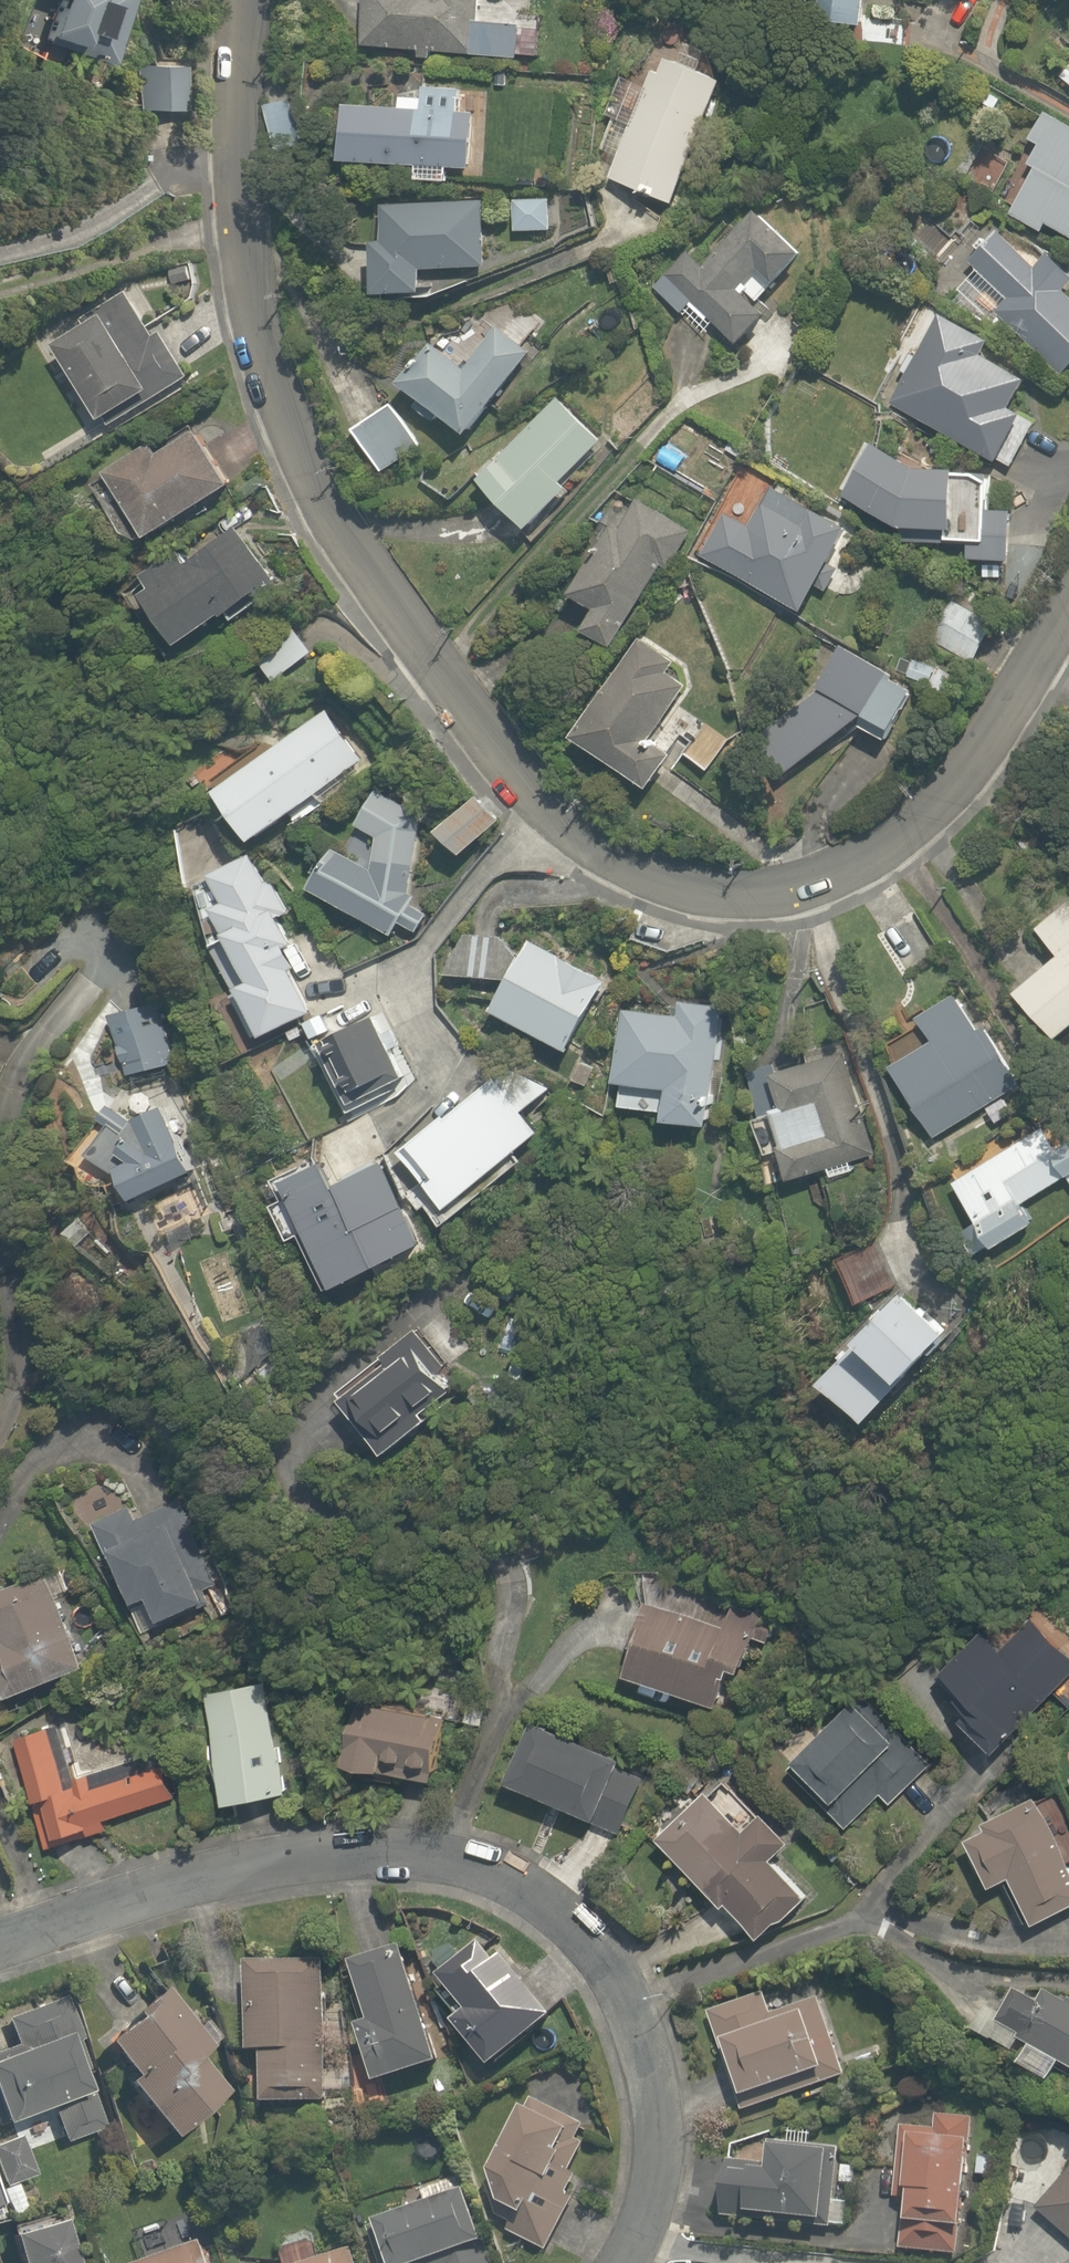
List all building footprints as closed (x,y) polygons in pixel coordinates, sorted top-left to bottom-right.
[(102,62),(124,0),(55,0),(40,41),(102,62)] [(432,59),(433,51),(520,58),(520,55),(540,56),(542,30),(523,28),(523,26),(478,22),(480,0),(371,0),(367,46),(421,50),(420,58),(432,59)] [(868,26),(871,0),(808,0),(806,18),(868,26)] [(871,46),(909,49),(911,19),(873,17),(871,46)] [(82,70),(83,59),(74,57),(72,69),(82,70)] [(611,178),(676,204),(725,81),(667,58),(661,73),(654,70),(632,124),(613,117),(601,149),(619,156),(611,178)] [(142,111),(182,113),(184,62),(144,60),(142,111)] [(1061,77),(1068,84),(1068,67),(1061,77)] [(418,180),(449,182),(450,169),(472,170),(475,112),(460,112),(462,89),(425,87),(425,99),(403,98),(402,108),(349,106),(346,162),(419,166),(418,180)] [(268,106),(279,150),(301,144),(291,100),(268,106)] [(1068,234),(1068,125),(1045,111),(1030,139),(1040,145),(1029,164),(1037,168),(1011,213),(1044,231),(1048,222),(1068,234)] [(515,201),(516,231),(552,229),(551,199),(515,201)] [(377,242),(379,294),(425,292),(424,269),(488,266),(484,200),(384,205),(386,241),(377,242)] [(712,316),(740,343),(769,313),(757,302),(804,252),(760,210),(707,266),(690,250),(656,286),(683,313),(691,305),(708,321),(712,316)] [(1065,375),(1068,371),(1068,292),(1068,291),(1068,290),(1068,269),(1051,253),(1039,266),(1000,231),(989,243),(985,239),(973,251),(978,255),(972,262),(1011,298),(997,312),(1065,375)] [(108,416),(112,424),(190,376),(162,330),(155,335),(127,291),(83,319),(88,326),(59,344),(105,418),(108,416)] [(945,318),(894,402),(1012,473),(1038,428),(1022,419),(1038,391),(989,361),(996,349),(945,318)] [(442,412),(471,434),(533,352),(498,326),(471,362),(467,359),(463,365),(433,343),(403,382),(424,398),(417,407),(436,421),(442,412)] [(480,479),(531,529),(571,487),(564,481),(604,439),(559,396),(480,479)] [(355,429),(384,471),(421,445),(392,403),(355,429)] [(139,518),(151,537),(236,485),(202,429),(164,453),(157,442),(110,471),(112,474),(96,484),(123,528),(139,518)] [(997,482),(902,470),(897,513),(924,517),(920,547),(977,554),(975,568),(1021,574),(1027,519),(993,515),(997,482)] [(730,509),(699,561),(809,626),(814,617),(857,638),(884,585),(844,566),(862,536),(777,486),(755,524),(730,509)] [(587,630),(616,646),(662,564),(671,569),(694,529),(638,498),(620,530),(612,525),(573,593),(599,608),(587,630)] [(145,594),(182,644),(224,613),(226,615),(276,578),(237,526),(188,564),(177,549),(143,574),(153,587),(145,594)] [(995,623),(941,599),(923,639),(977,663),(995,623)] [(258,656),(276,680),(313,652),(295,628),(258,656)] [(575,735),(650,786),(673,753),(652,738),(688,685),(668,671),(675,661),(641,638),(575,735)] [(891,676),(840,648),(821,695),(756,751),(793,789),(875,725),(904,742),(926,703),(929,705),(947,673),(906,650),(891,676)] [(220,790),(258,839),(318,793),(326,803),(367,771),(360,762),(364,759),(327,709),(220,790)] [(314,887),(394,935),(402,922),(419,931),(430,913),(413,903),(418,895),(412,891),(423,815),(379,788),(357,824),(378,837),(373,868),(338,847),(314,887)] [(443,830),(466,853),(501,819),(479,796),(443,830)] [(272,1047),(343,997),(315,926),(260,861),(244,860),(202,888),(258,1050),(269,1042),(272,1047)] [(1064,1047),(1068,1042),(1068,910),(1043,932),(1066,958),(1021,997),(1064,1047)] [(447,973),(510,979),(521,955),(503,936),(466,932),(447,973)] [(495,1008),(571,1049),(607,981),(597,976),(532,940),(513,976),(511,979),(495,1008)] [(667,1119),(711,1124),(725,1005),(682,1000),(680,1014),(625,1008),(617,1080),(671,1087),(667,1119)] [(894,1080),(945,1145),(1023,1084),(960,1003),(927,1028),(940,1044),(894,1080)] [(117,1015),(131,1072),(174,1061),(160,1004),(117,1015)] [(377,1092),(404,1079),(371,1015),(322,1040),(324,1045),(319,1048),(345,1098),(334,1104),(340,1115),(379,1095),(377,1092)] [(850,1057),(780,1078),(790,1112),(756,1122),(770,1172),(792,1166),(797,1181),(879,1157),(850,1057)] [(461,1225),(547,1138),(493,1085),(407,1172),(461,1225)] [(108,1188),(124,1180),(141,1212),(208,1176),(174,1114),(137,1134),(124,1110),(105,1120),(112,1134),(87,1148),(108,1188)] [(963,1200),(1017,1281),(1063,1250),(1040,1216),(1068,1197),(1068,1130),(963,1200)] [(230,1195),(207,1207),(221,1232),(243,1220),(230,1195)] [(224,1252),(198,1262),(219,1321),(246,1311),(224,1252)] [(980,1359),(907,1306),(839,1400),(912,1452),(980,1359)] [(477,1395),(417,1334),(343,1406),(403,1467),(477,1395)] [(156,1513),(101,1534),(112,1560),(125,1554),(149,1609),(167,1602),(176,1624),(229,1601),(221,1581),(228,1578),(217,1552),(210,1555),(186,1500),(156,1513)] [(24,1703),(110,1663),(67,1572),(2,1602),(21,1641),(0,1651),(24,1703)] [(767,1669),(784,1624),(741,1607),(735,1623),(663,1595),(644,1646),(655,1650),(646,1676),(736,1710),(753,1664),(767,1669)] [(959,1699),(977,1714),(966,1726),(1006,1759),(1068,1683),(1068,1643),(1032,1612),(1005,1644),(984,1627),(948,1669),(970,1687),(959,1699)] [(267,1673),(211,1687),(242,1811),(298,1797),(267,1673)] [(894,1804),(934,1759),(865,1696),(796,1772),(855,1826),(884,1795),(894,1804)] [(470,1710),(364,1703),(359,1773),(465,1781),(470,1710)] [(54,1717),(13,1732),(40,1808),(56,1802),(71,1844),(116,1828),(114,1820),(183,1795),(171,1761),(101,1787),(98,1776),(78,1784),(54,1717)] [(629,1837),(653,1780),(632,1771),(636,1761),(547,1722),(518,1789),(629,1837)] [(768,1821),(728,1784),(674,1842),(784,1946),(829,1897),(787,1858),(805,1839),(777,1812),(768,1821)] [(987,1804),(1000,1829),(978,1840),(1006,1894),(1027,1884),(1048,1925),(1068,1915),(1068,1837),(1045,1790),(1023,1801),(1017,1789),(987,1804)] [(509,2075),(571,2020),(544,1989),(538,1994),(497,1947),(455,1985),(482,2016),(469,2028),(509,2075)] [(381,2021),(367,2026),(391,2091),(458,2067),(416,1953),(363,1972),(381,2021)] [(278,2111),(334,2110),(329,1960),(263,1962),(266,2057),(276,2056),(278,2111)] [(1061,1977),(1047,2002),(1025,1989),(991,2048),(1060,2089),(1068,2073),(1068,1982),(1061,1977)] [(173,2149),(231,2108),(226,2047),(186,1989),(113,2040),(140,2080),(131,2087),(173,2149)] [(773,1992),(711,2014),(748,2117),(856,2079),(826,1993),(779,2009),(773,1992)] [(71,1999),(9,2020),(21,2056),(0,2063),(0,2116),(5,2132),(55,2115),(65,2146),(116,2129),(71,1999)] [(542,2098),(506,2168),(505,2170),(504,2172),(504,2174),(503,2176),(502,2178),(502,2180),(502,2182),(501,2184),(501,2186),(501,2188),(502,2190),(502,2192),(502,2194),(503,2196),(504,2198),(504,2200),(505,2202),(506,2203),(507,2205),(509,2207),(510,2208),(511,2210),(513,2211),(514,2213),(516,2214),(518,2215),(520,2216),(521,2217),(523,2218),(525,2218),(527,2219),(529,2219),(531,2220),(533,2220),(535,2220),(525,2241),(555,2256),(595,2178),(575,2168),(596,2125),(542,2098)] [(981,2231),(984,2179),(996,2179),(998,2156),(987,2155),(989,2123),(981,2123),(982,2115),(938,2112),(937,2125),(903,2123),(898,2206),(905,2207),(903,2254),(968,2258),(970,2231),(981,2231)] [(729,2161),(725,2216),(835,2225),(842,2149),(768,2143),(766,2164),(729,2161)] [(1036,2208),(1068,2237),(1068,2170),(1036,2208)] [(384,2228),(394,2253),(385,2256),(388,2262),(507,2262),(479,2191),(384,2228)] [(74,2218),(19,2234),(28,2262),(87,2262),(74,2218)] [(362,2251),(333,2260),(326,2241),(290,2253),(293,2262),(366,2262),(362,2251)] [(220,2246),(170,2262),(226,2262),(220,2246)]
